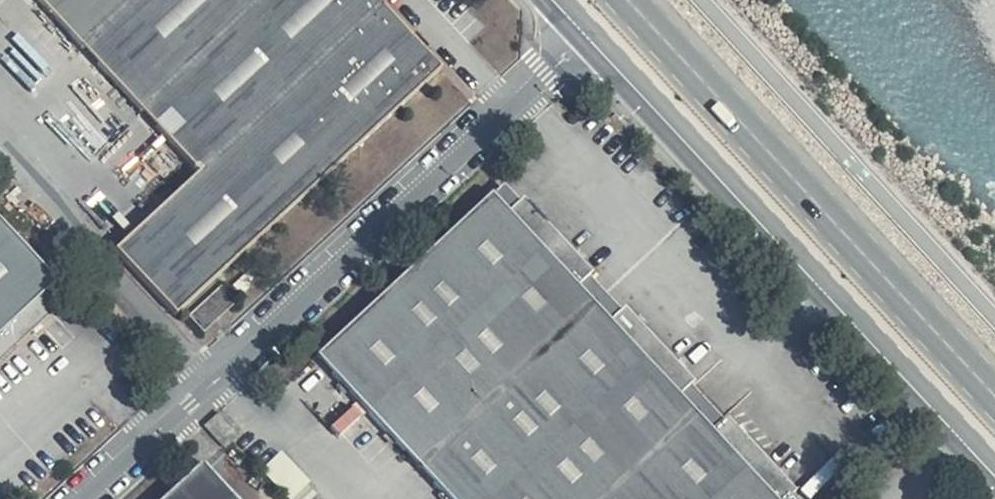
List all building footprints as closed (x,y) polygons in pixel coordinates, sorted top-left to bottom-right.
[(200,173),(115,252),(175,320),(444,70),(379,0),(41,0),(200,173)] [(497,196),(315,358),(442,498),(799,498),(800,498),(732,422),(715,436),(683,401),(700,385),(631,310),(614,325),(582,288),(597,274),(529,199),(513,213),(497,196)] [(0,223),(0,359),(47,316),(32,299),(53,279),(0,223)] [(235,303),(223,287),(190,319),(202,334),(235,303)] [(295,498),(313,480),(281,450),(263,469),(295,498)] [(204,463),(165,498),(238,498),(204,463)]
